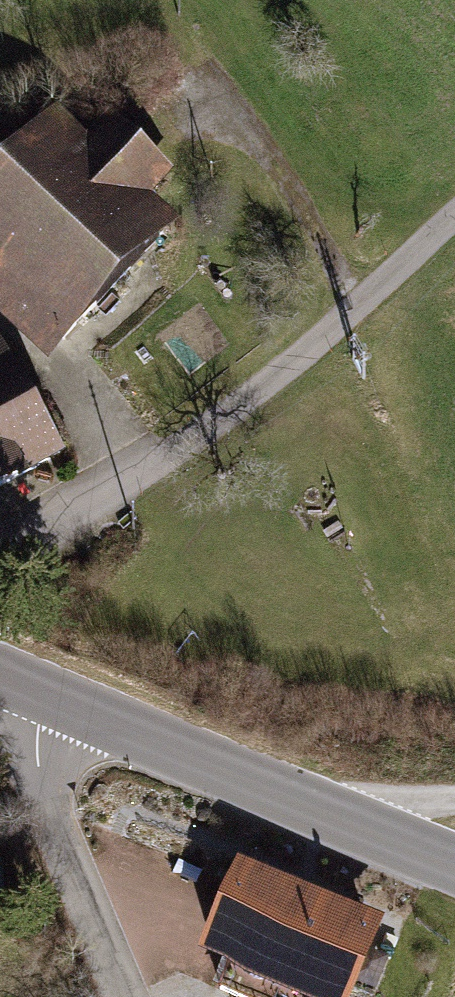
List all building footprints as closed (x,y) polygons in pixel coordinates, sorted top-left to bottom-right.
[(48,367),(174,225),(149,203),(175,174),(115,121),(87,153),(45,116),(0,167),(0,325),(48,367)] [(62,455),(0,347),(0,491),(62,455)] [(237,868),(199,961),(288,996),(346,996),(376,925),(237,868)]
